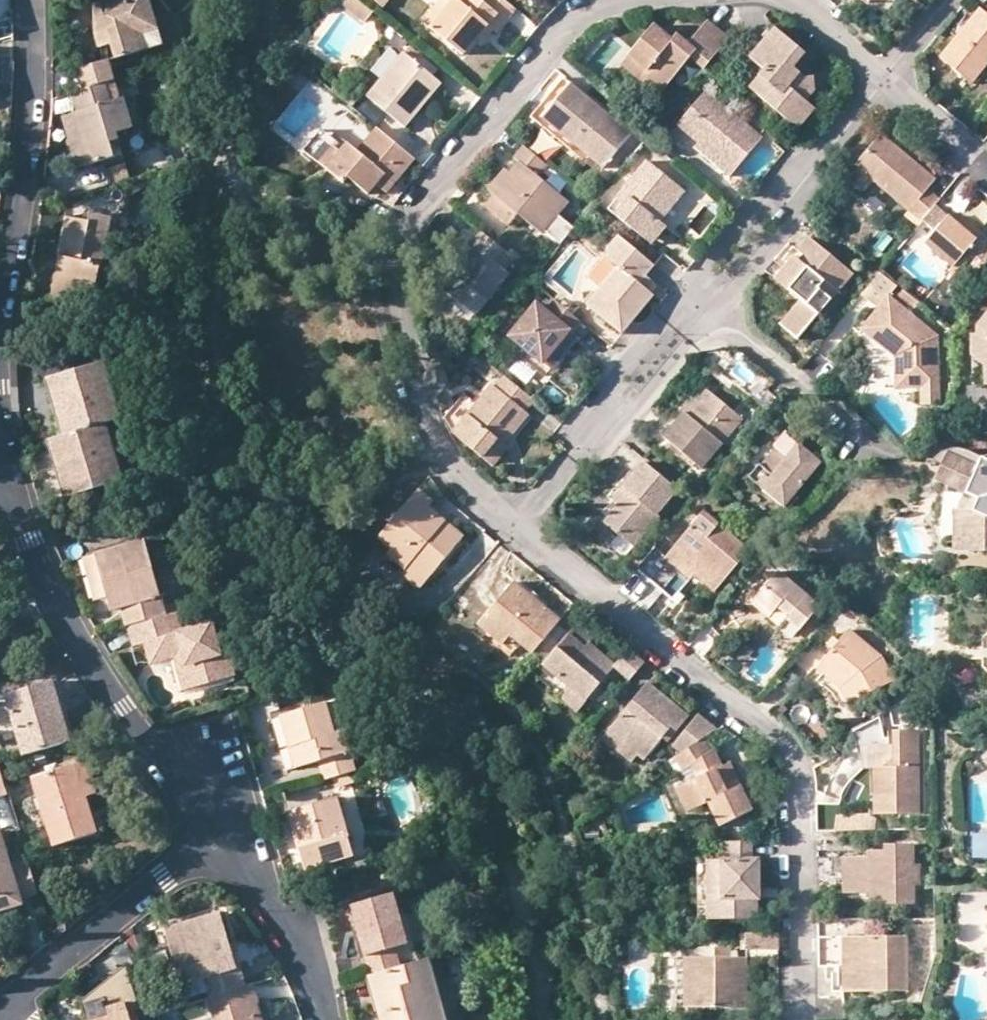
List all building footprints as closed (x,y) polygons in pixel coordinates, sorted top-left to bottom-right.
[(94,30),(107,26),(112,43),(117,60),(146,51),(141,35),(156,31),(148,0),(111,0),(94,5),(94,30)] [(431,28),(450,5),(445,0),(441,0),(423,21),(431,28)] [(450,5),(431,28),(463,55),(478,37),(489,25),(495,30),(497,31),(516,8),(506,0),(445,0),(450,5)] [(875,10),(884,0),(863,0),(875,10)] [(980,7),(940,56),(966,79),(977,68),(982,72),(986,66),(986,13),(980,7)] [(653,26),(623,64),(660,94),(691,57),(705,69),(730,39),(707,21),(688,43),(675,34),(671,39),(653,26)] [(484,43),(495,30),(489,25),(478,37),(484,43)] [(99,47),(112,43),(107,26),(94,30),(99,47)] [(804,51),(777,29),(752,58),(767,71),(752,89),(798,128),(816,107),(807,100),(816,88),(814,77),(807,77),(794,65),(804,51)] [(405,127),(424,104),(417,99),(435,77),(405,52),(368,96),(405,127)] [(109,62),(79,71),(84,89),(107,83),(114,80),(109,62)] [(972,84),(982,72),(977,68),(966,79),(972,84)] [(442,82),(435,77),(417,99),(424,104),(442,82)] [(563,79),(536,112),(575,144),(605,168),(632,133),(563,79)] [(112,101),(107,83),(84,89),(78,91),(83,111),(75,113),(90,165),(116,158),(111,143),(119,140),(116,132),(132,127),(124,97),(112,101)] [(678,125),(699,143),(724,162),(720,167),(730,175),(761,138),(704,92),(678,125)] [(571,149),(575,144),(536,112),(532,117),(571,149)] [(349,143),(342,152),(328,170),(344,183),(348,177),(369,194),(377,184),(386,173),(396,182),(415,158),(378,129),(359,151),(349,143)] [(935,180),(882,134),(856,164),(923,221),(940,200),(928,190),(935,180)] [(696,148),(720,167),(724,162),(699,143),(696,148)] [(521,162),(514,171),(496,195),(518,215),(541,234),(569,201),(539,176),(548,165),(524,145),(515,157),(521,162)] [(320,163),(328,170),(342,152),(334,146),(320,163)] [(662,222),(685,192),(648,162),(611,209),(653,243),(667,226),(662,222)] [(123,164),(104,171),(109,186),(128,179),(123,164)] [(488,190),(496,195),(514,171),(506,167),(488,190)] [(387,193),(396,182),(386,173),(377,184),(387,193)] [(155,181),(152,175),(128,182),(116,235),(122,236),(132,193),(155,181)] [(509,226),(518,215),(496,195),(486,207),(509,226)] [(90,222),(69,218),(51,299),(74,304),(76,298),(95,302),(113,218),(92,214),(90,222)] [(953,266),(955,263),(975,279),(986,265),(986,237),(968,222),(957,223),(949,216),(925,243),(953,266)] [(475,246),(459,268),(444,288),(476,314),(510,273),(500,265),(510,253),(483,231),(472,243),(475,246)] [(620,237),(608,252),(608,258),(619,268),(600,290),(588,306),(621,335),(655,297),(649,291),(656,283),(647,276),(655,266),(620,237)] [(851,272),(809,238),(776,277),(802,299),(782,324),(799,338),(851,272)] [(588,280),(600,290),(619,268),(608,258),(608,252),(590,272),(588,280)] [(435,280),(444,288),(459,268),(451,262),(435,280)] [(969,287),(975,279),(955,263),(953,266),(949,271),(969,287)] [(880,308),(877,311),(888,319),(873,338),(896,356),(896,366),(914,366),(915,387),(939,386),(938,334),(889,295),(897,285),(882,272),(864,295),(880,308)] [(510,335),(519,343),(541,361),(559,343),(566,350),(576,338),(570,333),(580,321),(554,299),(545,311),(536,304),(510,335)] [(862,329),(873,338),(888,319),(877,311),(862,329)] [(980,325),(980,333),(975,333),(975,354),(986,363),(986,316),(980,325)] [(543,377),(566,350),(559,343),(541,361),(519,343),(512,351),(543,377)] [(72,433),(105,423),(120,419),(104,362),(55,375),(72,433)] [(443,365),(435,367),(439,383),(447,381),(443,365)] [(896,387),(915,387),(914,366),(896,366),(896,387)] [(48,377),(63,435),(72,433),(55,375),(48,377)] [(453,434),(480,456),(500,432),(508,438),(528,414),(492,385),(453,434)] [(705,388),(685,413),(691,418),(712,394),(705,388)] [(744,420),(712,394),(691,418),(685,413),(665,437),(704,469),(744,420)] [(105,423),(72,433),(63,435),(57,437),(74,495),(122,480),(105,423)] [(919,430),(907,444),(915,451),(926,436),(919,430)] [(488,463),(508,438),(500,432),(480,456),(488,463)] [(823,466),(787,436),(776,449),(792,462),(778,479),(762,465),(750,479),(787,509),(823,466)] [(65,498),(74,495),(57,437),(48,440),(65,498)] [(967,512),(967,545),(986,553),(986,459),(967,451),(956,452),(947,455),(936,463),(943,467),(939,483),(979,501),(974,511),(967,512)] [(644,462),(623,489),(628,493),(619,505),(604,523),(618,534),(634,547),(659,516),(656,513),(677,488),(644,462)] [(388,554),(406,569),(416,559),(434,574),(465,536),(431,507),(435,501),(421,489),(380,537),(392,549),(388,554)] [(613,501),(619,505),(628,493),(623,489),(613,501)] [(957,554),(986,553),(967,545),(967,512),(957,512),(957,554)] [(749,550),(704,513),(666,559),(654,549),(637,569),(674,600),(695,575),(714,591),(749,550)] [(626,557),(634,547),(618,534),(610,544),(626,557)] [(128,627),(132,626),(171,615),(179,613),(176,604),(164,607),(146,541),(97,554),(109,599),(112,611),(123,609),(128,627)] [(109,599),(97,554),(83,558),(95,602),(109,599)] [(422,588),(434,574),(416,559),(406,569),(403,573),(422,588)] [(753,604),(768,617),(775,608),(790,619),(803,630),(821,607),(779,573),(753,604)] [(517,583),(482,625),(506,645),(513,636),(535,654),(562,621),(517,583)] [(782,628),(790,619),(775,608),(768,617),(782,628)] [(181,613),(179,613),(171,615),(176,633),(185,630),(181,613)] [(171,615),(132,626),(138,646),(148,643),(153,662),(179,655),(186,653),(195,687),(237,676),(230,652),(224,653),(220,636),(213,638),(210,624),(185,630),(176,633),(171,615)] [(573,627),(567,635),(583,648),(587,644),(590,641),(573,627)] [(819,669),(843,687),(855,680),(864,697),(896,681),(883,657),(851,632),(819,669)] [(614,666),(587,644),(583,648),(567,635),(542,665),(586,702),(614,668),(632,682),(646,665),(628,650),(614,666)] [(741,678),(761,652),(745,639),(724,665),(741,678)] [(188,689),(195,687),(186,653),(179,655),(188,689)] [(54,680),(7,694),(26,755),(72,741),(54,680)] [(851,703),(864,697),(855,680),(843,687),(851,703)] [(650,684),(612,732),(641,754),(648,760),(666,738),(674,728),(680,732),(691,717),(650,684)] [(282,717),(290,745),(299,743),(306,766),(321,762),(327,780),(358,771),(337,700),(282,717)] [(719,730),(702,716),(677,746),(685,752),(705,740),(719,730)] [(671,743),(680,732),(674,728),(666,738),(671,743)] [(922,730),(899,730),(899,744),(892,744),(878,756),(878,814),(922,813),(922,730)] [(635,762),(641,754),(612,732),(606,739),(635,762)] [(685,752),(677,757),(685,770),(693,766),(699,778),(677,789),(690,813),(709,803),(722,827),(754,810),(730,763),(725,765),(717,750),(713,752),(705,740),(685,752)] [(297,769),(306,766),(299,743),(290,745),(297,769)] [(84,762),(76,764),(86,797),(93,794),(84,762)] [(0,763),(0,798),(9,795),(0,763)] [(98,833),(86,797),(76,764),(34,777),(56,847),(98,833)] [(142,784),(149,797),(158,791),(149,778),(142,784)] [(339,797),(292,810),(309,872),(355,859),(339,797)] [(0,833),(0,911),(6,910),(4,905),(40,893),(31,864),(13,870),(1,832),(0,833)] [(973,861),(986,861),(986,836),(974,835),(973,861)] [(730,862),(720,862),(720,875),(712,876),(713,921),(760,921),(761,901),(763,901),(754,901),(754,891),(763,891),(763,862),(756,862),(756,842),(729,842),(730,862)] [(872,899),(886,899),(896,898),(896,905),(916,905),(916,886),(922,886),(923,865),(916,865),(916,845),(896,845),(895,851),(886,851),(872,851),(872,858),(821,857),(821,873),(821,894),(872,893),(872,899)] [(702,921),(713,921),(712,876),(720,875),(720,862),(702,862),(702,921)] [(763,901),(763,891),(754,891),(754,901),(763,901)] [(376,975),(404,967),(399,947),(411,943),(397,894),(352,906),(371,977),(376,975)] [(219,913),(169,927),(191,1003),(209,997),(241,987),(229,945),(219,913)] [(781,935),(748,935),(748,952),(782,952),(781,935)] [(909,938),(822,939),(822,961),(822,968),(842,968),(842,993),(909,992),(909,938)] [(416,963),(411,943),(399,947),(404,967),(416,963)] [(237,944),(229,945),(241,987),(249,985),(237,944)] [(716,950),(716,959),(731,958),(731,950),(716,950)] [(674,1010),(688,1009),(687,958),(674,958),(674,1010)] [(716,959),(687,958),(688,1009),(747,1009),(747,959),(731,958),(716,959)] [(416,963),(404,967),(376,975),(387,1012),(382,1013),(384,1019),(447,1019),(430,959),(416,963)] [(0,971),(0,982),(2,985),(10,978),(16,973),(8,964),(0,971)] [(371,977),(382,1013),(387,1012),(376,975),(371,977)] [(209,997),(216,1019),(262,1019),(252,984),(249,985),(241,987),(209,997)] [(97,1019),(132,1019),(127,1002),(108,1008),(110,1016),(97,1019)]
